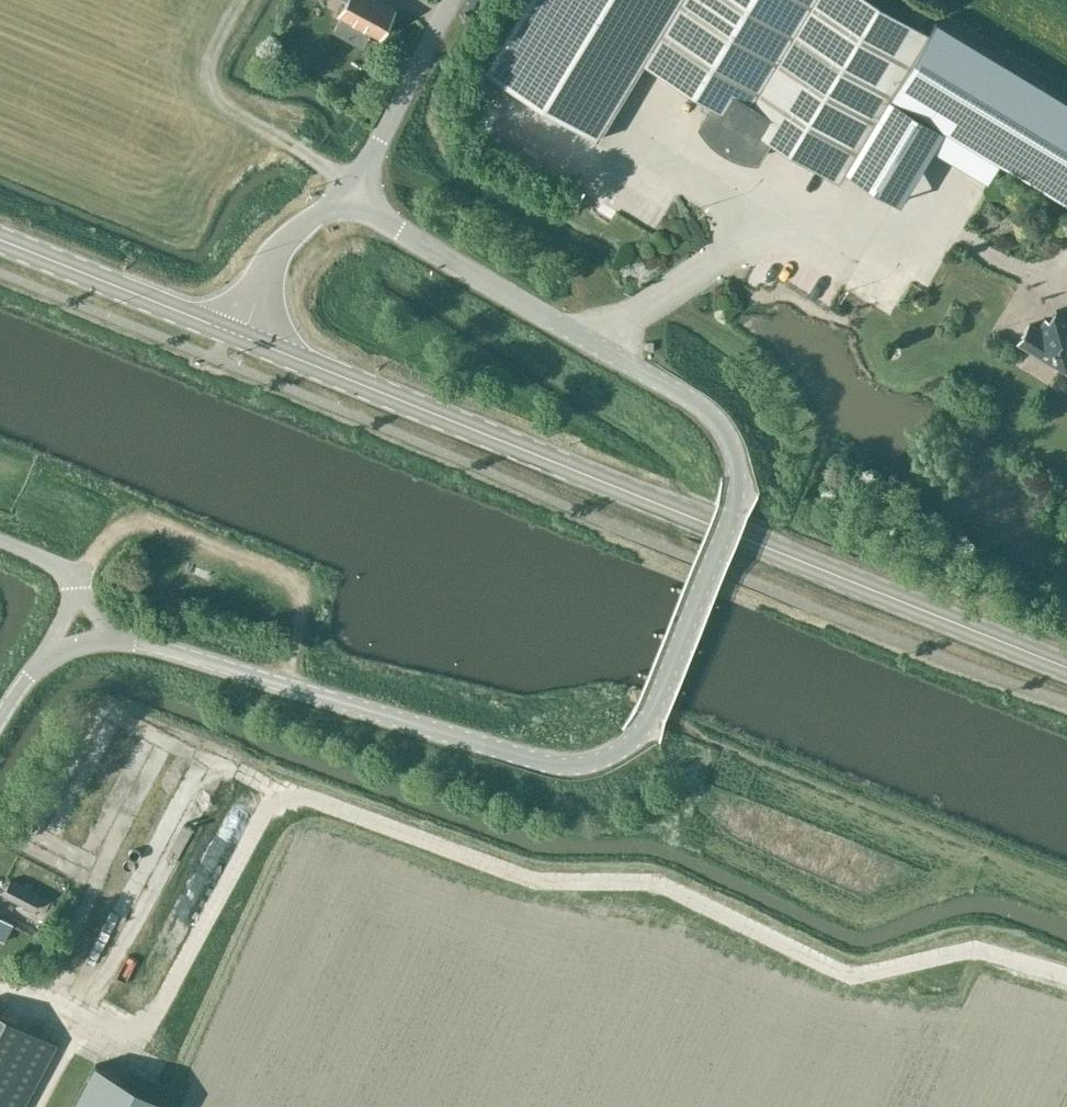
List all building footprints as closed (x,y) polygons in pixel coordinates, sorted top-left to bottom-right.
[(335,29),(364,45),(370,32),(380,37),(397,7),(383,0),(346,0),(338,15),(341,17),(335,29)] [(484,72),(597,141),(612,116),(627,92),(629,88),(632,84),(644,64),(680,86),(702,99),(706,102),(713,106),(700,127),(704,132),(708,136),(712,141),(717,145),(722,148),(727,151),(732,154),(738,156),(744,158),(750,159),(756,160),(768,139),(773,142),(777,145),(796,156),(799,158),(837,181),(845,167),(899,78),(928,31),(877,0),(528,0),(484,72)] [(890,94),(1066,201),(1066,99),(935,19),(928,31),(899,78),(890,94)] [(273,73),(278,63),(270,60),(265,70),(273,73)] [(1066,372),(1066,316),(1056,309),(1049,320),(1044,317),(1039,327),(1028,321),(1016,342),(1066,372)] [(34,910),(42,894),(11,879),(2,894),(34,910)] [(13,924),(0,917),(0,939),(3,941),(13,924)] [(57,1045),(0,1014),(0,1106),(24,1106),(57,1045)] [(173,1105),(132,1083),(96,1064),(72,1106),(171,1106),(173,1105)]
